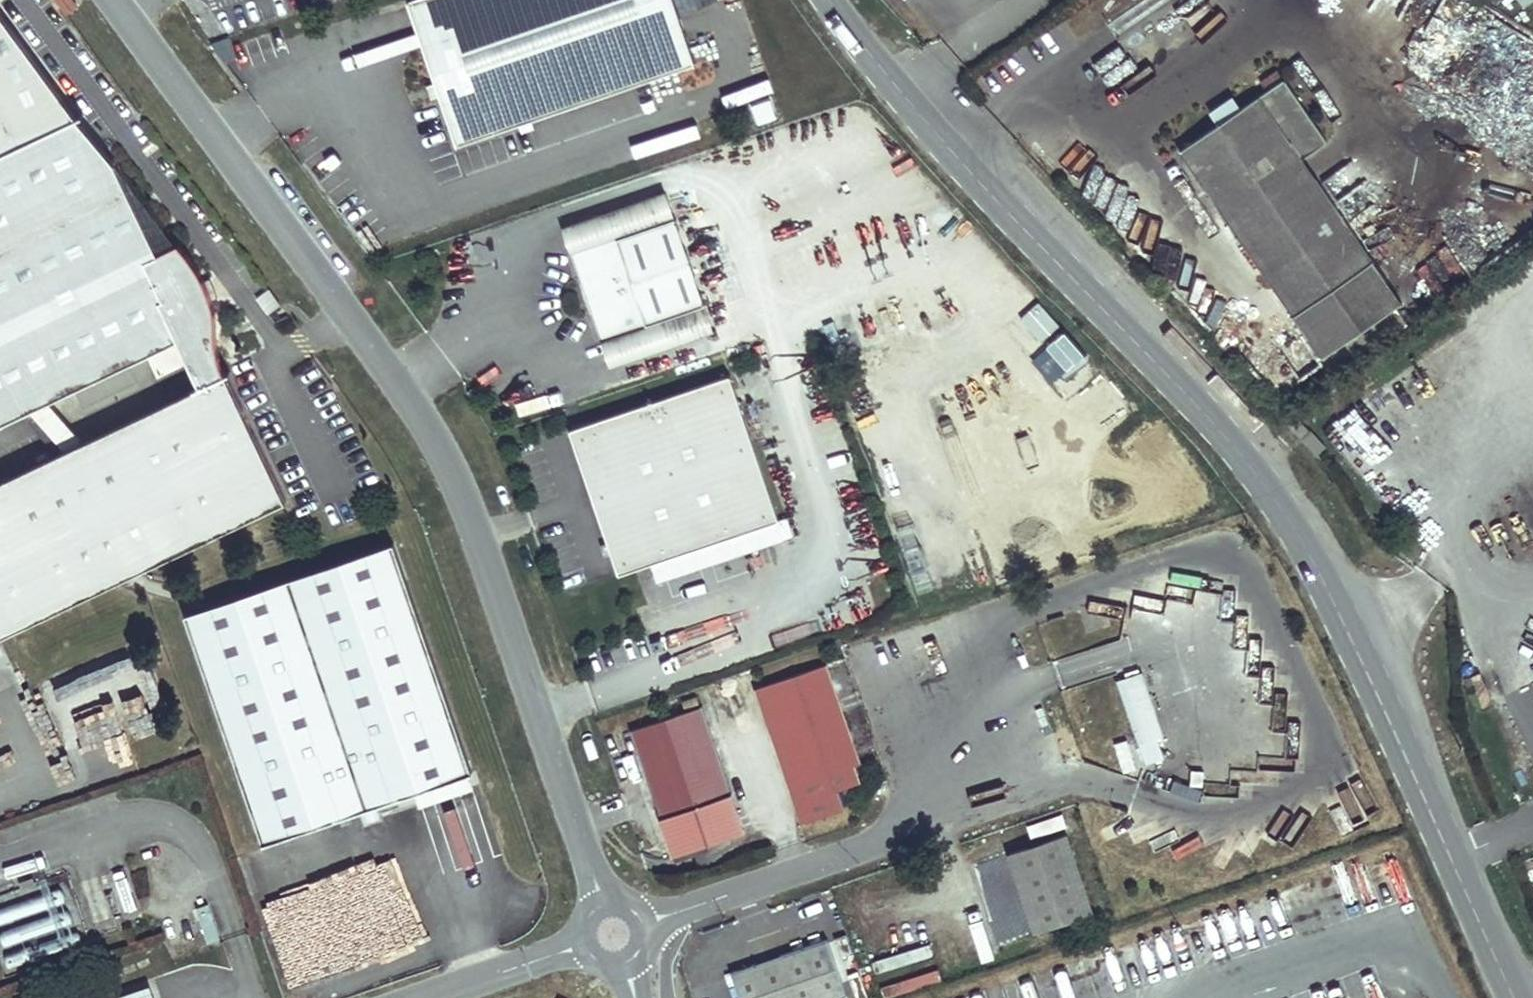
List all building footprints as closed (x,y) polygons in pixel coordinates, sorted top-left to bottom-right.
[(68,13),(79,5),(76,0),(58,0),(68,13)] [(671,0),(405,0),(433,81),(437,94),(455,143),(693,61),(671,0)] [(227,373),(217,355),(211,337),(207,322),(205,309),(202,294),(199,283),(195,274),(190,264),(184,250),(180,241),(159,251),(116,161),(0,14),(0,423),(19,414),(28,409),(183,336),(205,383),(56,453),(47,458),(0,480),(0,635),(286,499),(227,373)] [(1264,83),(1269,89),(1281,80),(1277,74),(1264,83)] [(1284,78),(1281,80),(1269,89),(1242,107),(1217,125),(1180,150),(1322,357),(1402,302),(1302,158),(1327,141),(1284,78)] [(433,81),(424,84),(429,97),(437,94),(433,81)] [(1208,112),(1217,125),(1242,107),(1233,95),(1208,112)] [(570,222),(579,248),(675,215),(666,189),(570,222)] [(705,301),(675,215),(579,248),(589,277),(580,280),(590,309),(599,306),(609,334),(705,301)] [(579,248),(570,251),(580,280),(589,277),(579,248)] [(714,328),(705,301),(609,334),(618,361),(714,328)] [(590,309),(599,337),(609,334),(599,306),(590,309)] [(1069,337),(1050,346),(1062,372),(1080,363),(1069,337)] [(729,372),(569,426),(618,571),(778,516),(729,372)] [(47,458),(56,453),(28,409),(19,414),(47,458)] [(1296,416),(1288,424),(1301,437),(1309,430),(1296,416)] [(394,541),(186,612),(265,841),(414,789),(468,771),(473,770),(394,541)] [(1389,563),(1397,580),(1406,576),(1399,558),(1389,563)] [(829,661),(760,684),(805,820),(846,805),(840,787),(862,780),(856,761),(862,759),(829,661)] [(1118,676),(1139,736),(1155,731),(1143,696),(1149,694),(1141,669),(1118,676)] [(1161,729),(1149,694),(1143,696),(1155,731),(1161,729)] [(711,703),(640,727),(683,852),(701,845),(709,867),(746,855),(739,833),(754,827),(711,703)] [(74,712),(84,737),(104,729),(94,704),(74,712)] [(468,771),(414,789),(418,799),(472,780),(468,771)] [(1065,829),(1009,849),(1038,934),(1095,914),(1065,829)] [(54,893),(8,907),(10,912),(0,915),(0,939),(4,951),(30,942),(35,958),(71,947),(54,893)] [(849,992),(830,935),(735,968),(746,997),(831,997),(849,992)] [(120,995),(121,997),(158,997),(153,983),(120,995)]
